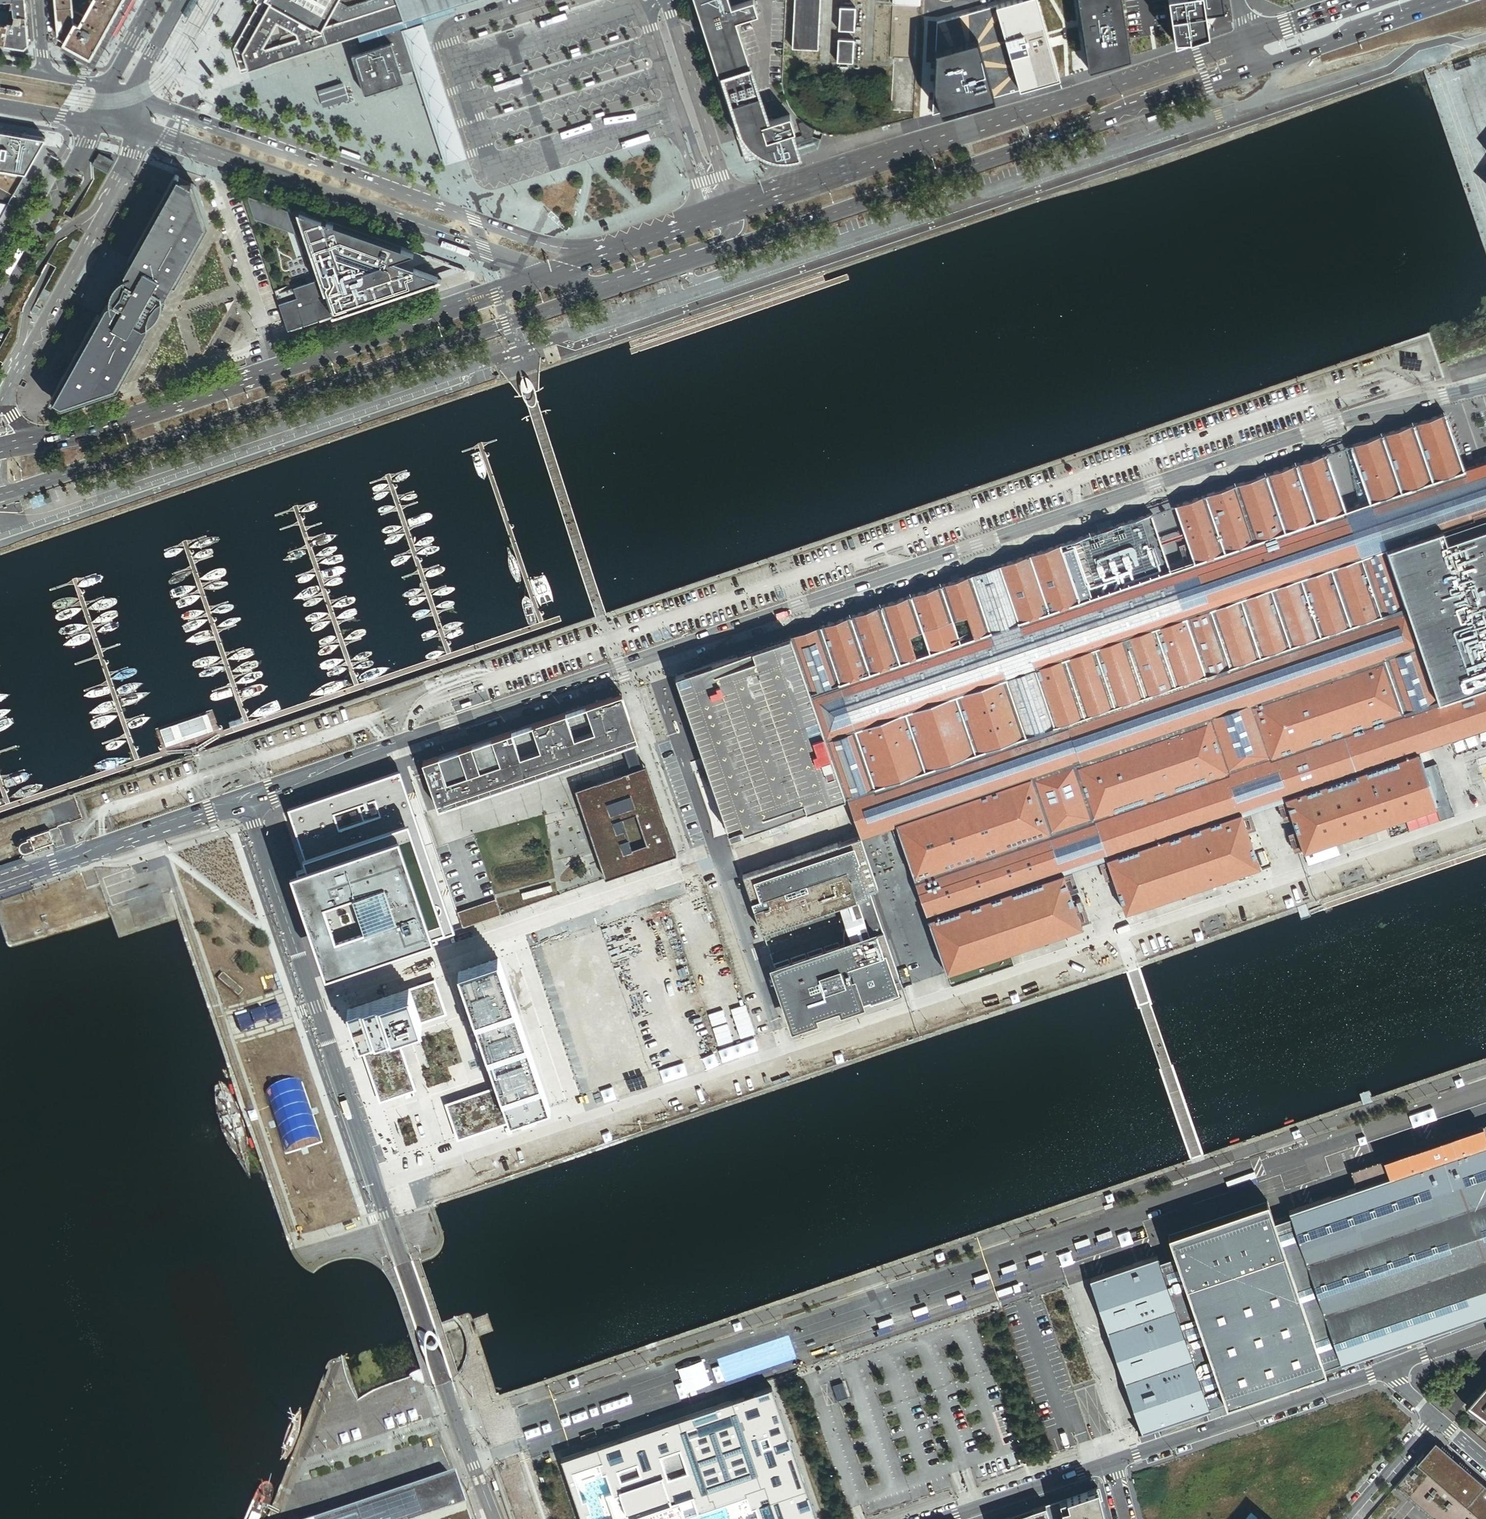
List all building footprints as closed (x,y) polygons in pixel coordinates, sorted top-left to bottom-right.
[(4,43),(11,6),(12,0),(0,0),(0,42),(4,43)] [(25,0),(12,0),(11,6),(14,4),(15,13),(27,15),(25,0)] [(57,30),(58,36),(65,40),(76,20),(73,19),(73,10),(72,0),(55,0),(57,30)] [(110,33),(105,30),(90,57),(63,42),(59,39),(58,40),(63,44),(60,51),(94,70),(119,25),(133,0),(128,0),(110,33)] [(85,15),(80,23),(76,20),(65,40),(63,42),(90,57),(105,30),(122,0),(93,0),(85,15)] [(105,30),(110,33),(128,0),(122,0),(105,30)] [(263,13),(242,51),(248,69),(303,51),(356,34),(406,18),(416,15),(451,4),(462,0),(270,0),(263,13)] [(739,140),(742,140),(745,138),(746,140),(748,141),(750,144),(752,145),(754,148),(756,149),(757,150),(760,152),(762,153),(763,154),(764,154),(766,155),(772,157),(781,159),(785,159),(790,158),(796,157),(818,150),(823,133),(816,130),(810,127),(805,123),(801,120),(798,117),(793,110),(789,105),(786,97),(784,89),(783,82),(782,79),(786,0),(694,0),(739,140)] [(791,50),(817,51),(820,0),(794,0),(791,50)] [(932,24),(931,52),(929,89),(927,115),(935,114),(986,98),(1053,81),(1031,0),(1026,0),(992,9),(932,24)] [(1125,61),(1116,0),(1078,0),(1089,71),(1125,61)] [(1165,0),(1171,42),(1205,37),(1201,16),(1199,0),(1167,0),(1165,0)] [(1201,16),(1216,14),(1214,0),(1199,0),(1201,16)] [(11,6),(4,43),(25,47),(29,43),(27,22),(27,15),(15,13),(14,4),(11,6)] [(356,34),(359,43),(390,34),(400,31),(422,24),(455,15),(451,4),(416,15),(406,18),(356,34)] [(855,9),(838,8),(837,32),(854,32),(855,9)] [(73,19),(76,20),(80,23),(85,15),(76,10),(73,10),(73,19)] [(430,50),(422,24),(400,31),(413,71),(414,74),(444,166),(465,159),(444,95),(430,50)] [(413,71),(400,31),(390,34),(402,74),(413,71)] [(359,43),(352,45),(366,89),(403,77),(402,74),(390,34),(359,43)] [(853,41),(837,40),(836,64),(852,64),(853,41)] [(893,59),(890,113),(913,114),(916,60),(893,59)] [(376,92),(381,106),(409,98),(404,83),(376,92)] [(318,92),(322,106),(346,99),(342,84),(318,92)] [(3,134),(0,162),(0,167),(30,173),(47,141),(3,134)] [(742,140),(739,140),(749,160),(756,157),(764,154),(763,154),(762,153),(760,152),(757,150),(756,149),(754,148),(752,145),(750,144),(748,141),(746,140),(745,138),(742,140)] [(112,173),(116,161),(112,159),(113,153),(101,151),(101,152),(95,167),(112,173)] [(173,282),(209,225),(195,187),(174,175),(128,258),(131,259),(125,271),(124,275),(120,278),(118,280),(114,284),(111,288),(110,293),(109,299),(109,301),(106,305),(100,316),(97,315),(51,398),(66,406),(118,388),(144,341),(141,339),(148,328),(148,324),(151,322),(154,320),(157,317),(160,312),(161,310),(163,305),(163,302),(163,297),(166,294),(176,284),(173,282)] [(441,278),(414,268),(405,265),(413,261),(409,254),(414,252),(299,211),(304,226),(309,238),(323,281),(277,297),(282,312),(288,330),(335,315),(441,278)] [(309,238),(304,226),(291,222),(296,234),(309,238)] [(422,255),(414,252),(409,254),(413,261),(405,265),(414,268),(433,259),(422,255)] [(1418,344),(1406,348),(1412,364),(1423,360),(1418,344)] [(1426,359),(1412,364),(1414,371),(1429,366),(1426,359)] [(1452,741),(1485,729),(1485,462),(1484,463),(1463,469),(1444,415),(1416,424),(1398,430),(1351,446),(1360,473),(1370,502),(1355,507),(1339,512),(1320,457),(1263,476),(1174,507),(1191,564),(1181,567),(1166,572),(1148,517),(987,571),(819,627),(807,631),(794,636),(717,662),(690,671),(678,675),(684,692),(698,735),(705,756),(707,759),(708,763),(720,800),(732,836),(738,834),(764,825),(795,815),(850,796),(856,811),(864,836),(865,838),(877,834),(899,826),(932,922),(950,973),(1007,954),(1018,950),(1040,943),(1061,936),(1082,929),(1065,877),(1086,867),(1109,859),(1126,912),(1258,868),(1241,815),(1264,807),(1285,800),(1292,820),(1303,852),(1332,843),(1363,832),(1374,828),(1389,823),(1436,807),(1417,753),(1436,746),(1452,741)] [(627,699),(625,693),(426,762),(442,808),(626,745),(636,742),(641,740),(635,724),(627,699)] [(218,726),(164,745),(168,757),(222,737),(218,726)] [(636,742),(626,745),(633,770),(579,788),(607,879),(675,855),(661,802),(657,804),(644,766),(636,742)] [(648,764),(644,766),(657,804),(661,802),(648,764)] [(454,930),(399,770),(288,809),(306,869),(292,873),(322,976),(454,930)] [(53,842),(49,830),(26,837),(27,840),(21,842),(20,844),(19,845),(19,848),(20,849),(21,851),(23,852),(26,852),(53,842)] [(882,889),(864,836),(841,844),(841,842),(746,874),(764,931),(766,930),(767,932),(781,928),(780,925),(782,925),(783,927),(797,922),(796,920),(799,919),(800,921),(814,916),(813,914),(815,913),(816,915),(830,910),(829,908),(832,907),(832,909),(847,905),(846,902),(849,901),(851,916),(842,919),(846,930),(847,929),(847,944),(842,946),(841,943),(827,948),(828,950),(825,951),(825,949),(810,954),(811,956),(809,957),(808,954),(794,959),(795,961),(792,962),(791,960),(777,965),(778,967),(777,967),(796,1024),(865,1002),(862,992),(868,990),(871,1000),(906,989),(873,893),(882,889)] [(496,899),(458,911),(464,927),(501,915),(496,899)] [(507,1013),(493,970),(455,983),(469,1026),(507,1013)] [(406,988),(418,1021),(445,1013),(436,978),(406,988)] [(418,1021),(406,988),(377,998),(388,1032),(395,1029),(418,1021)] [(377,998),(361,1003),(373,1037),(388,1032),(377,998)] [(373,1037),(361,1003),(346,1008),(358,1041),(373,1037)] [(507,1013),(469,1026),(482,1064),(521,1051),(507,1013)] [(379,1101),(414,1088),(395,1029),(388,1032),(373,1037),(358,1041),(379,1101)] [(521,1051),(482,1064),(490,1089),(495,1105),(536,1092),(521,1051)] [(490,1089),(444,1105),(456,1142),(503,1127),(495,1105),(490,1089)] [(536,1092),(495,1105),(503,1127),(543,1114),(536,1092)] [(1352,1170),(1354,1179),(1357,1189),(1287,1212),(1288,1218),(1271,1224),(1264,1203),(1216,1220),(1167,1238),(1173,1259),(1157,1263),(1154,1258),(1087,1281),(1091,1292),(1090,1292),(1101,1324),(1102,1323),(1108,1342),(1107,1342),(1118,1374),(1119,1373),(1126,1391),(1124,1392),(1135,1423),(1136,1423),(1140,1433),(1208,1410),(1207,1408),(1224,1402),(1224,1404),(1322,1371),(1320,1366),(1337,1361),(1339,1365),(1485,1315),(1485,1124),(1352,1170)] [(845,1379),(828,1384),(833,1401),(850,1395),(845,1379)] [(1466,1411),(1485,1426),(1485,1383),(1466,1411)] [(564,1457),(585,1518),(819,1518),(775,1387),(748,1396),(564,1457)] [(1435,1440),(1394,1488),(1395,1488),(1396,1486),(1434,1518),(1485,1518),(1485,1484),(1435,1440)] [(1095,1486),(1056,1501),(1059,1511),(1049,1515),(1046,1504),(1001,1518),(1103,1518),(1095,1486)] [(462,1494),(390,1518),(471,1518),(462,1494)]
